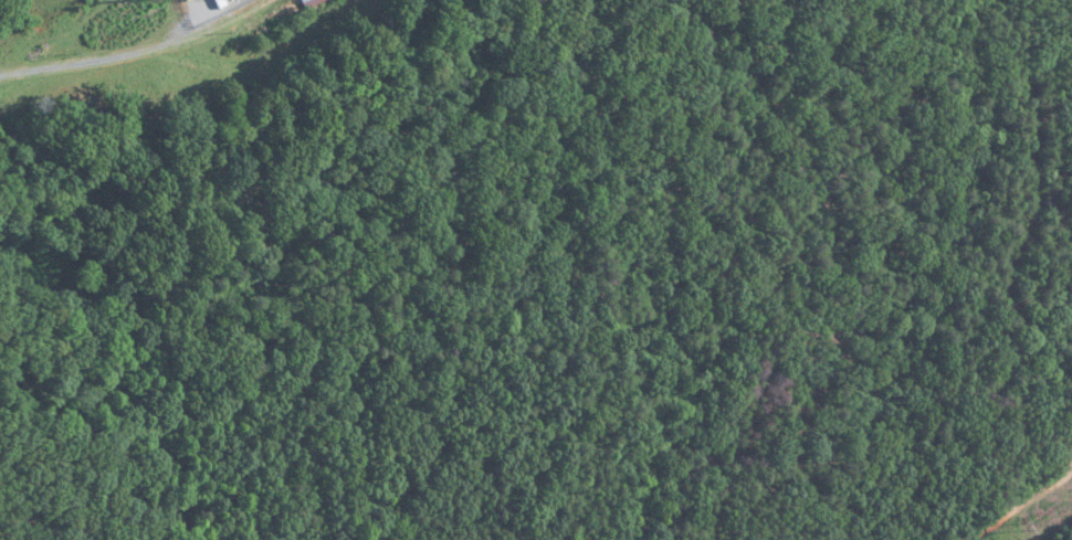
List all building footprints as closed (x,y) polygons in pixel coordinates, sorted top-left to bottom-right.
[(335,0),(292,0),(298,15),(335,0)]
